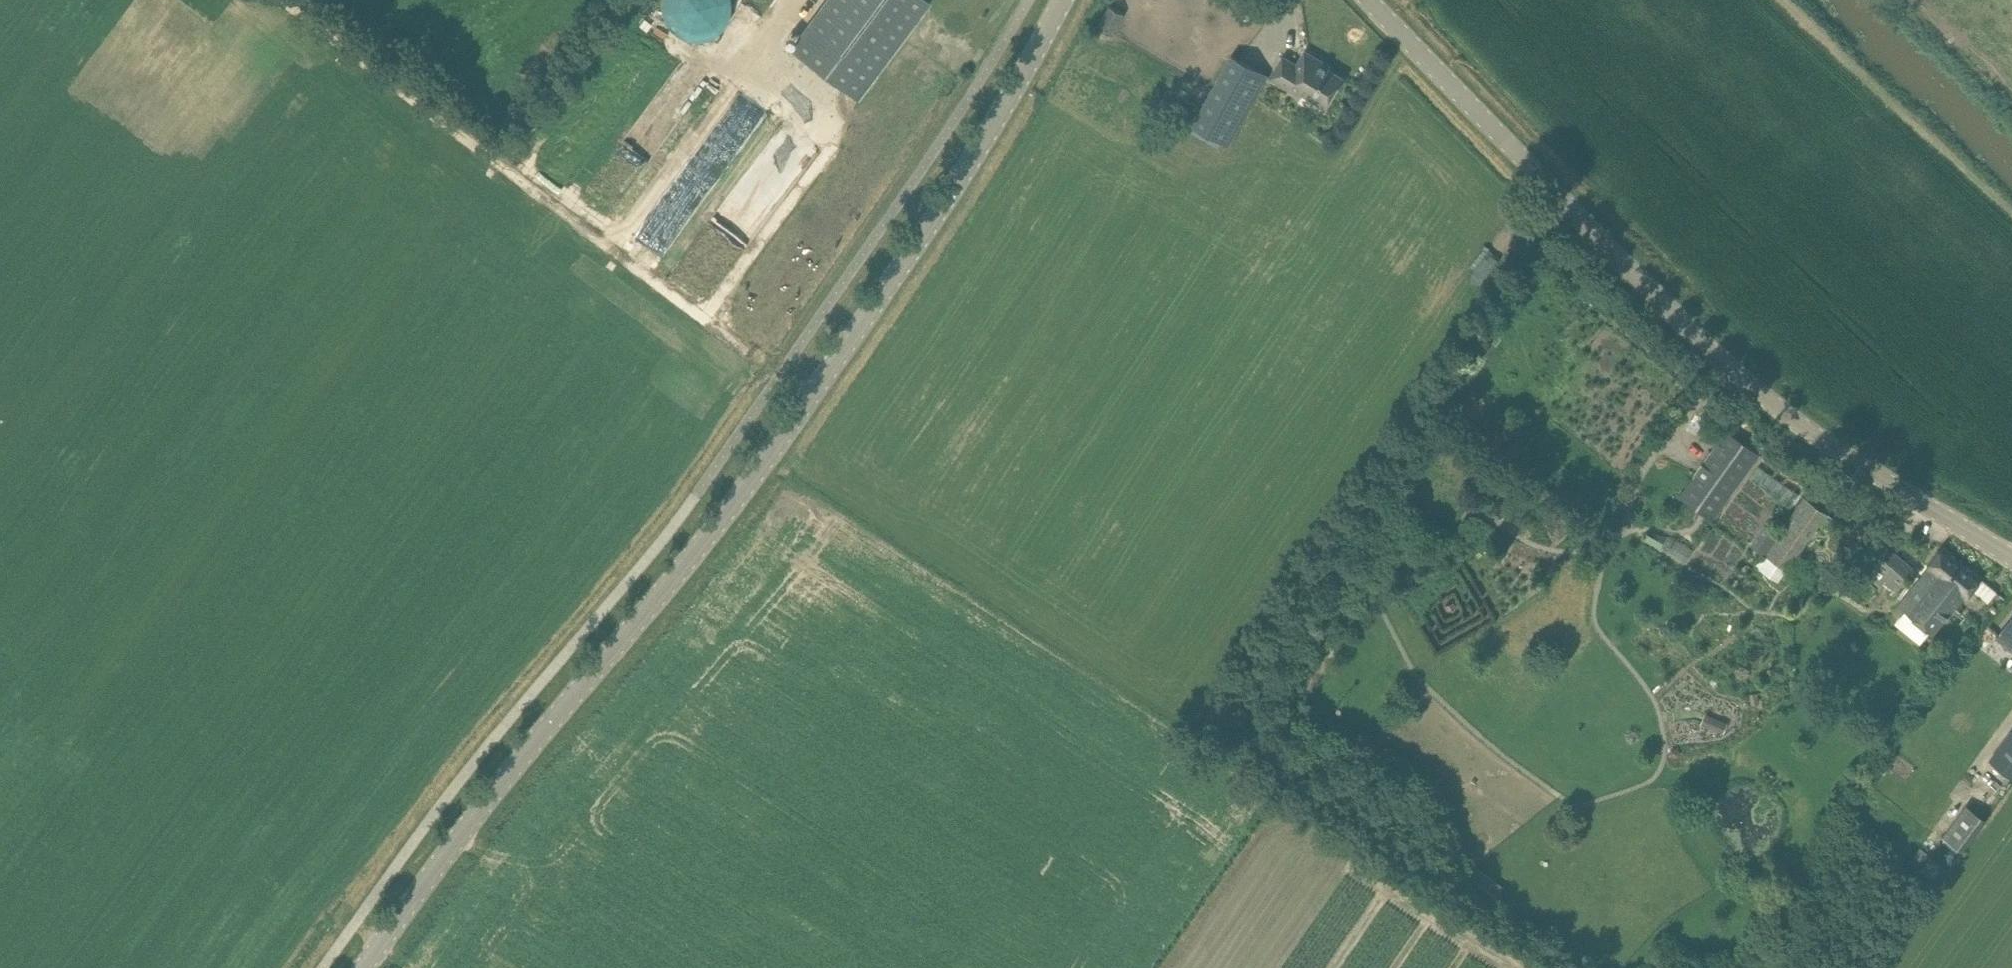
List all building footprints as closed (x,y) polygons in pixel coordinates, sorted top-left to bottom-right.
[(732,6),(731,0),(664,0),(663,5),(664,15),(668,24),(674,30),(680,35),(687,38),(696,40),(705,39),(714,35),(722,29),(728,22),(731,13),(732,6)] [(859,98),(930,2),(928,0),(824,0),(789,47),(859,98)] [(1124,13),(1110,5),(1099,24),(1113,32),(1124,13)] [(1283,56),(1271,77),(1300,94),(1302,90),(1326,105),(1343,77),(1320,64),(1322,60),(1305,50),(1297,64),(1283,56)] [(1232,54),(1222,72),(1193,124),(1229,144),(1267,74),(1232,54)] [(740,246),(782,184),(749,162),(734,184),(732,183),(701,229),(711,236),(715,229),(740,246)] [(1727,430),(1716,447),(1681,496),(1714,519),(1760,453),(1727,430)] [(1804,497),(1793,514),(1780,534),(1766,554),(1786,568),(1825,511),(1804,497)] [(1765,523),(1751,544),(1766,554),(1780,534),(1765,523)] [(1856,562),(1882,585),(1884,582),(1893,589),(1891,592),(1895,595),(1916,569),(1877,537),(1856,562)] [(1898,604),(1933,633),(1964,595),(1965,597),(1982,577),(1944,546),(1927,566),(1929,567),(1898,604)] [(2007,622),(1997,636),(2011,648),(2011,616),(2007,622)] [(1698,724),(1720,731),(1724,718),(1702,711),(1698,724)] [(1990,759),(2011,775),(2011,730),(1990,759)] [(1967,804),(1944,837),(1963,852),(1986,819),(1967,804)] [(1915,865),(1937,880),(1947,865),(1925,850),(1915,865)] [(1481,885),(1496,895),(1503,886),(1488,875),(1481,885)]
